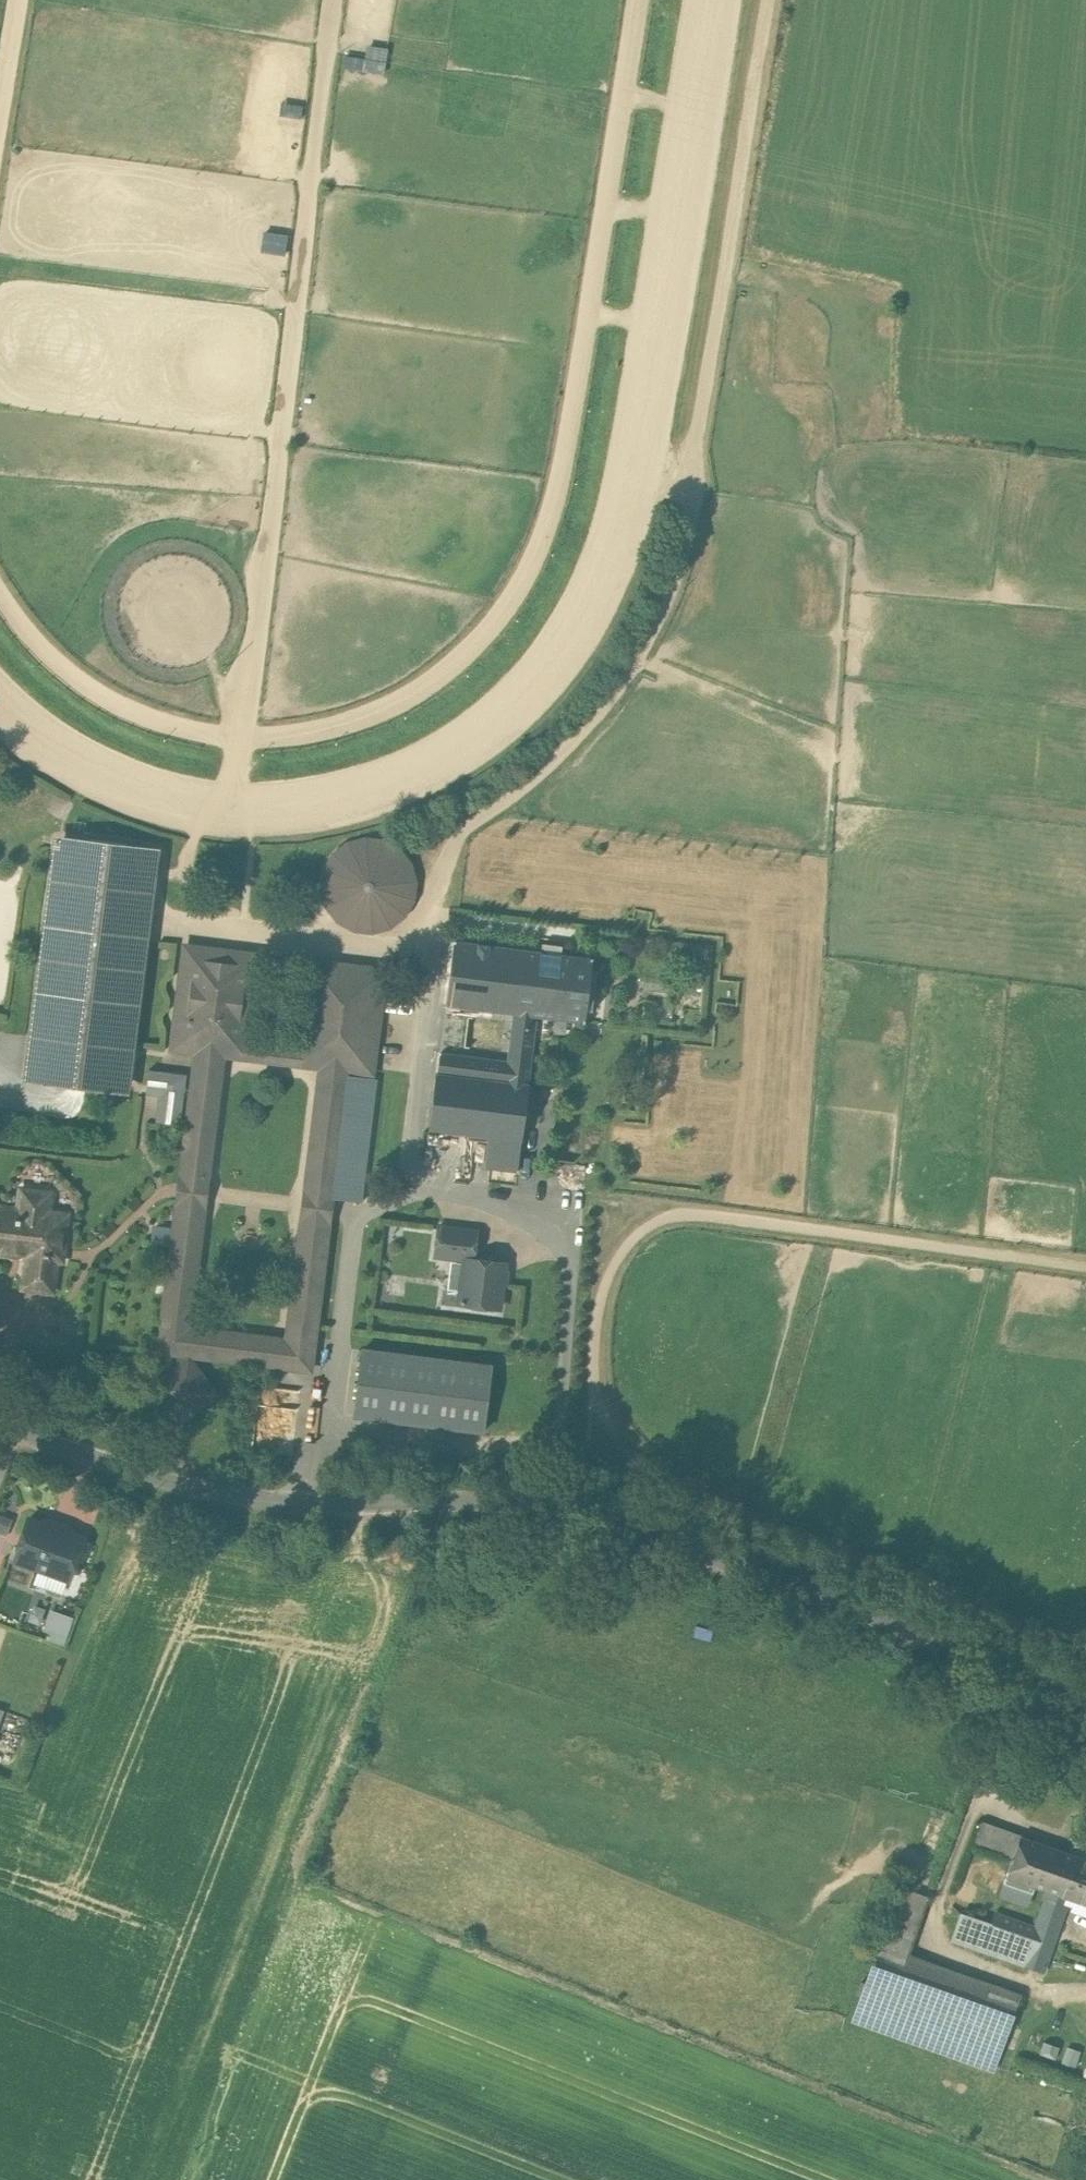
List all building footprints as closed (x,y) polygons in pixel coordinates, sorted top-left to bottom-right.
[(392,843),(356,838),(327,861),(322,897),(345,926),(381,930),(410,908),(414,872),(392,843)] [(61,839),(55,886),(147,898),(153,850),(61,839)] [(123,1088),(147,898),(55,886),(31,1077),(123,1088)] [(534,951),(454,940),(446,1003),(515,1012),(526,1013),(534,951)] [(258,955),(185,946),(173,1043),(197,1046),(159,1351),(178,1353),(189,1355),(310,1369),(348,1065),(372,1068),(384,971),(311,962),(298,1059),(328,1062),(292,1346),(182,1333),(217,1049),(246,1052),(258,955)] [(591,958),(534,951),(526,1013),(533,1014),(583,1021),(591,958)] [(509,1061),(439,1051),(429,1126),(487,1133),(483,1165),(489,1165),(516,1169),(534,1033),(530,1032),(533,1014),(526,1013),(515,1012),(509,1061)] [(186,1074),(149,1069),(147,1084),(160,1086),(168,1096),(164,1122),(179,1124),(186,1074)] [(516,1169),(489,1165),(487,1180),(514,1183),(516,1169)] [(21,1190),(19,1209),(0,1207),(0,1251),(29,1255),(25,1286),(51,1289),(55,1258),(60,1259),(66,1215),(46,1213),(49,1193),(21,1190)] [(477,1231),(438,1226),(434,1256),(465,1260),(466,1258),(473,1259),(477,1231)] [(473,1259),(466,1258),(465,1260),(460,1303),(499,1308),(505,1263),(473,1259)] [(491,1362),(362,1347),(354,1416),(483,1430),(491,1362)] [(214,1392),(189,1359),(189,1355),(178,1353),(176,1368),(155,1385),(154,1385),(153,1387),(155,1387),(180,1419),(180,1421),(182,1421),(182,1419),(214,1394),(216,1394),(216,1392),(214,1392)] [(194,1509),(177,1504),(174,1516),(191,1520),(194,1509)] [(84,1537),(29,1518),(14,1559),(69,1579),(84,1537)] [(51,1608),(45,1638),(68,1642),(74,1613),(51,1608)] [(993,1824),(982,1820),(974,1843),(985,1847),(993,1824)] [(1021,1834),(993,1824),(985,1847),(1013,1856),(1020,1837),(1021,1834)] [(1070,1854),(1020,1837),(1013,1856),(1004,1883),(1033,1893),(1036,1885),(1047,1889),(1056,1893),(1070,1854)] [(1070,1854),(1056,1893),(1059,1894),(1069,1897),(1085,1903),(1085,1860),(1070,1854)] [(904,1889),(864,2003),(888,2011),(901,1974),(927,1897),(904,1889)] [(1043,1970),(1069,1897),(1059,1894),(1056,1893),(1047,1889),(1034,1926),(994,1912),(991,1922),(962,1912),(953,1938),(1043,1970)] [(983,2003),(901,1974),(888,2011),(970,2040),(983,2003)]
